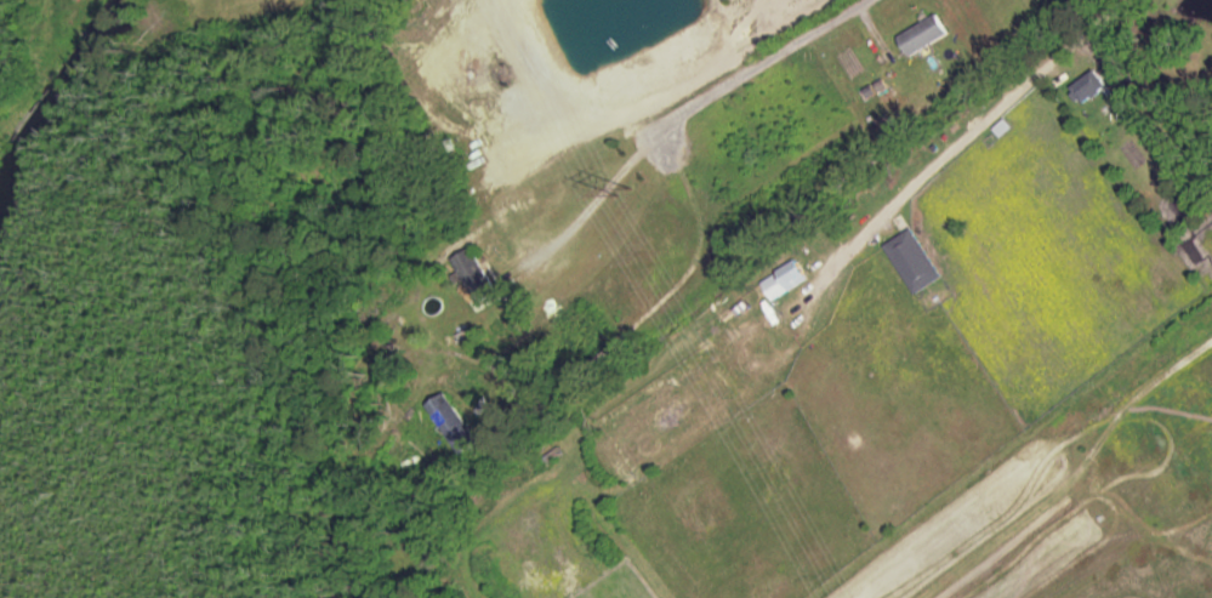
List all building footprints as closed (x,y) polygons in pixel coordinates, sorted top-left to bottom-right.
[(901,37),(914,57),(952,34),(939,14),(901,37)] [(1082,106),(1110,89),(1098,70),(1071,87),(1082,106)] [(916,294),(944,277),(913,228),(886,246),(916,294)] [(453,261),(485,305),(503,292),(472,248),(453,261)] [(762,281),(774,301),(809,278),(797,259),(762,281)] [(429,405),(464,455),(482,442),(447,392),(429,405)]
